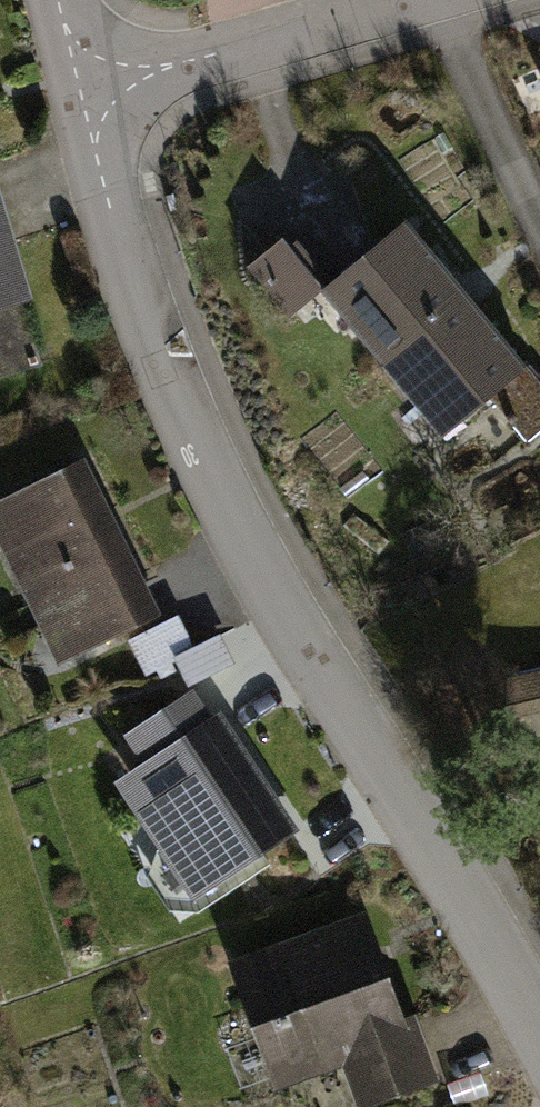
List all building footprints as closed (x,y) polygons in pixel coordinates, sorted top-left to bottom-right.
[(403,222),(333,281),(394,354),(464,296),(403,222)] [(37,362),(19,303),(22,302),(0,230),(0,373),(37,362)] [(293,312),(323,287),(283,238),(253,262),(293,312)] [(464,296),(394,354),(454,427),(491,396),(527,441),(539,429),(539,386),(464,296)] [(0,503),(0,531),(48,627),(77,613),(92,644),(153,613),(79,464),(0,503)] [(189,650),(174,618),(129,640),(145,673),(176,657),(189,650)] [(189,650),(176,657),(190,684),(228,664),(214,637),(189,650)] [(539,701),(539,673),(510,680),(509,708),(539,701)] [(207,725),(188,697),(132,734),(151,762),(133,774),(206,885),(290,830),(247,765),(240,771),(229,754),(236,749),(216,719),(207,725)] [(348,929),(239,968),(262,1031),(277,1026),(293,1070),(346,1051),(363,1098),(428,1075),(410,1025),(399,1029),(376,965),(363,970),(348,929)]
